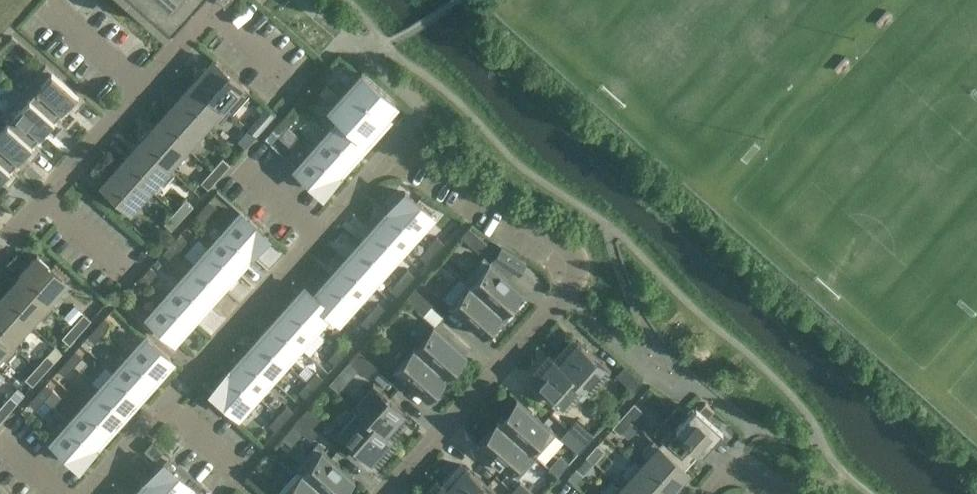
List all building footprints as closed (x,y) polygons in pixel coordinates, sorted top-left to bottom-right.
[(161,32),(189,0),(125,0),(161,32)] [(195,79),(194,79),(230,111),(230,110),(225,105),(242,87),(244,85),(213,57),(212,58),(213,58),(212,59),(215,62),(198,82),(195,79)] [(46,64),(44,66),(23,90),(54,118),(55,117),(67,103),(76,110),(85,100),(46,64)] [(296,167),(323,191),(385,121),(381,117),(396,100),(362,70),(330,105),(342,116),(296,167)] [(319,77),(310,86),(317,93),(326,83),(319,77)] [(230,111),(194,79),(193,80),(197,83),(180,102),(176,99),(176,100),(206,127),(214,118),(219,123),(230,111)] [(310,86),(302,96),(309,103),(317,93),(310,86)] [(54,118),(23,90),(1,115),(32,143),(33,142),(45,127),(54,135),(63,124),(55,117),(54,118)] [(188,147),(206,127),(176,100),(175,100),(179,104),(161,123),(158,120),(157,120),(188,147)] [(282,118),(281,120),(288,126),(297,116),(289,110),(282,118)] [(1,115),(0,115),(0,116),(6,121),(0,128),(0,158),(10,167),(11,166),(23,152),(32,160),(41,149),(33,142),(32,143),(1,115)] [(256,135),(267,123),(260,116),(249,128),(256,135)] [(188,147),(157,120),(157,121),(160,124),(143,143),(139,140),(139,141),(174,173),(175,172),(170,167),(188,147)] [(281,120),(272,129),(279,136),(288,126),(281,120)] [(245,147),(256,135),(249,128),(238,140),(245,147)] [(174,173),(139,141),(138,141),(142,145),(125,164),(121,161),(120,162),(151,189),(159,180),(164,185),(174,173)] [(219,176),(230,164),(223,157),(212,169),(219,176)] [(0,158),(0,178),(1,177),(10,184),(19,174),(11,166),(10,167),(0,158)] [(133,208),(151,189),(120,162),(123,165),(106,185),(103,181),(102,183),(101,182),(101,183),(118,198),(115,202),(128,214),(132,210),(133,209),(133,208)] [(208,188),(219,176),(212,169),(201,181),(208,188)] [(405,191),(389,209),(416,233),(432,215),(405,191)] [(183,217),(193,205),(186,198),(175,210),(183,217)] [(209,199),(202,208),(209,215),(217,206),(209,199)] [(202,208),(192,219),(199,225),(209,215),(202,208)] [(416,233),(389,209),(374,226),(401,250),(416,233)] [(172,229),(183,217),(175,210),(164,223),(172,229)] [(240,211),(240,212),(225,229),(251,253),(267,235),(240,211)] [(401,250),(374,226),(359,243),(386,267),(401,250)] [(487,242),(469,226),(461,235),(479,251),(487,242)] [(236,270),(251,253),(225,229),(209,246),(236,270)] [(180,232),(171,242),(178,249),(187,239),(180,232)] [(419,255),(427,262),(444,242),(437,236),(419,255)] [(171,242),(163,252),(170,258),(178,249),(171,242)] [(483,257),(464,278),(503,313),(504,312),(498,308),(517,287),(522,291),(523,290),(505,275),(512,267),(523,274),(531,261),(500,242),(493,254),(497,257),(492,263),(484,255),(483,256),(483,257)] [(370,284),(386,267),(359,243),(344,260),(370,284)] [(221,287),(236,270),(209,246),(194,263),(221,287)] [(37,255),(18,276),(54,308),(55,307),(46,299),(63,280),(66,283),(68,281),(64,278),(68,274),(55,262),(51,266),(37,254),(37,255)] [(355,301),(370,284),(344,260),(328,277),(355,301)] [(206,304),(221,287),(194,263),(179,280),(206,304)] [(150,266),(141,276),(148,283),(157,272),(150,266)] [(407,285),(415,275),(407,269),(399,278),(407,285)] [(18,276),(21,280),(4,299),(1,296),(0,296),(30,323),(38,315),(43,319),(54,308),(18,276)] [(141,276),(133,285),(140,291),(148,283),(141,276)] [(339,319),(355,301),(328,277),(314,293),(313,294),(331,310),(330,311),(339,319)] [(400,292),(407,285),(399,278),(393,286),(391,288),(398,294),(399,293),(400,292)] [(503,313),(464,278),(463,279),(469,284),(451,305),(450,304),(449,305),(483,335),(484,334),(479,330),(497,309),(503,313)] [(191,321),(206,304),(179,280),(164,297),(191,321)] [(431,305),(438,297),(421,281),(413,289),(431,305)] [(313,294),(314,293),(305,286),(289,303),(316,327),(330,311),(331,310),(313,294)] [(423,313),(431,305),(413,289),(406,298),(423,313)] [(30,323),(0,296),(0,298),(3,300),(0,303),(0,333),(17,349),(18,348),(12,343),(30,323)] [(175,339),(191,321),(164,297),(148,315),(175,339)] [(376,318),(385,308),(378,302),(369,312),(376,318)] [(316,327),(289,303),(274,320),(301,344),(316,327)] [(370,325),(376,318),(369,312),(363,319),(361,321),(368,327),(370,325)] [(81,331),(91,319),(84,313),(74,324),(81,331)] [(105,316),(97,325),(104,331),(112,323),(105,316)] [(285,361),(301,344),(274,320),(258,337),(285,361)] [(433,324),(414,346),(447,376),(448,375),(442,370),(461,349),(466,354),(467,353),(433,323),(433,324)] [(69,344),(81,331),(74,324),(62,337),(69,344)] [(97,325),(88,336),(95,342),(104,331),(97,325)] [(0,333),(0,357),(1,356),(7,361),(17,349),(0,333)] [(547,352),(553,357),(590,390),(609,369),(611,368),(610,367),(609,368),(573,335),(573,334),(571,335),(577,340),(571,347),(566,343),(554,355),(553,355),(549,352),(549,351),(549,350),(547,352)] [(145,336),(129,354),(156,378),(172,360),(145,336)] [(270,378),(285,361),(258,337),(243,354),(270,378)] [(345,353),(353,345),(346,338),(338,347),(345,353)] [(376,367),(383,358),(365,343),(358,351),(376,367)] [(447,376),(414,346),(395,367),(394,367),(393,368),(427,398),(428,397),(423,392),(441,372),(447,376)] [(338,361),(345,353),(338,347),(331,355),(329,357),(336,364),(337,363),(338,361)] [(74,365),(82,356),(76,350),(67,359),(74,365)] [(368,375),(376,367),(358,351),(351,359),(368,375)] [(44,372),(54,360),(47,354),(36,366),(44,372)] [(156,378),(129,354),(114,371),(141,395),(156,378)] [(255,395),(270,378),(243,354),(228,371),(255,395)] [(590,390),(553,357),(533,379),(528,374),(527,375),(527,376),(528,375),(564,408),(564,409),(566,408),(562,404),(580,383),(589,391),(588,392),(589,393),(590,391),(589,390),(590,390)] [(65,375),(74,365),(67,359),(59,369),(65,375)] [(616,374),(634,390),(642,381),(624,365),(616,374)] [(33,385),(44,372),(36,366),(25,378),(33,385)] [(141,395),(114,371),(99,388),(126,412),(141,395)] [(255,395),(228,371),(212,389),(239,413),(255,395)] [(315,388),(323,378),(316,371),(307,381),(315,388)] [(308,395),(315,388),(307,381),(301,388),(299,390),(306,397),(307,396),(308,395)] [(46,382),(36,393),(43,400),(53,389),(46,382)] [(373,384),(354,405),(391,438),(397,443),(398,441),(397,441),(393,437),(392,436),(404,423),(399,419),(405,412),(411,417),(412,415),(411,415),(374,383),(375,382),(374,382),(372,383),(373,384)] [(126,412),(99,388),(84,405),(110,429),(126,412)] [(36,393),(28,402),(36,408),(43,400),(36,393)] [(0,407),(7,414),(18,402),(10,395),(0,407)] [(497,419),(496,420),(535,454),(554,433),(555,433),(556,432),(516,397),(515,398),(521,403),(502,424),(497,419)] [(631,421),(641,409),(634,402),(623,414),(631,421)] [(269,424),(276,430),(293,411),(286,404),(269,424)] [(692,407),(676,425),(703,449),(719,431),(718,430),(721,427),(719,425),(717,428),(707,420),(710,416),(709,416),(706,419),(694,408),(697,405),(696,404),(693,407),(692,407)] [(110,429),(84,405),(68,422),(95,446),(110,429)] [(327,421),(309,405),(301,414),(319,430),(327,421)] [(385,445),(391,438),(354,405),(353,405),(352,406),(353,407),(353,406),(357,410),(357,411),(340,431),(339,430),(338,432),(339,433),(339,432),(376,465),(375,465),(376,466),(377,464),(390,449),(385,445)] [(319,430),(301,414),(293,423),(311,439),(319,430)] [(620,433),(631,421),(623,414),(612,426),(620,433)] [(594,434),(576,418),(568,427),(586,443),(594,434)] [(535,455),(535,454),(496,420),(501,425),(482,446),(477,441),(477,442),(510,472),(511,471),(510,471),(529,450),(535,455)] [(95,446),(68,422),(52,440),(79,464),(95,446)] [(703,449),(676,425),(659,444),(653,440),(652,441),(688,473),(689,472),(685,468),(703,449)] [(586,443),(568,427),(560,436),(578,452),(586,443)] [(688,473),(652,441),(642,452),(647,457),(640,465),(635,460),(634,461),(670,493),(670,492),(667,489),(684,470),(688,473)] [(296,466),(328,493),(332,493),(349,475),(355,479),(316,443),(315,444),(315,445),(296,466)] [(594,462),(605,450),(597,443),(587,455),(594,462)] [(583,474),(594,462),(587,455),(576,468),(583,474)] [(441,482),(454,493),(497,493),(498,493),(499,493),(498,492),(497,493),(461,460),(461,459),(459,461),(465,466),(459,472),(454,468),(442,481),(442,480),(441,481),(437,477),(437,476),(435,477),(441,482)] [(148,479),(165,493),(183,493),(191,485),(164,461),(148,479)] [(634,461),(624,473),(629,477),(621,486),(630,493),(662,493),(666,490),(669,493),(670,493),(634,461)] [(296,466),(296,467),(301,472),(283,493),(282,492),(281,493),(282,493),(328,493),(296,466)] [(148,479),(135,493),(165,493),(148,479)] [(512,490),(517,493),(535,493),(520,481),(512,490)] [(441,482),(435,489),(430,485),(421,493),(454,493),(441,482)]
